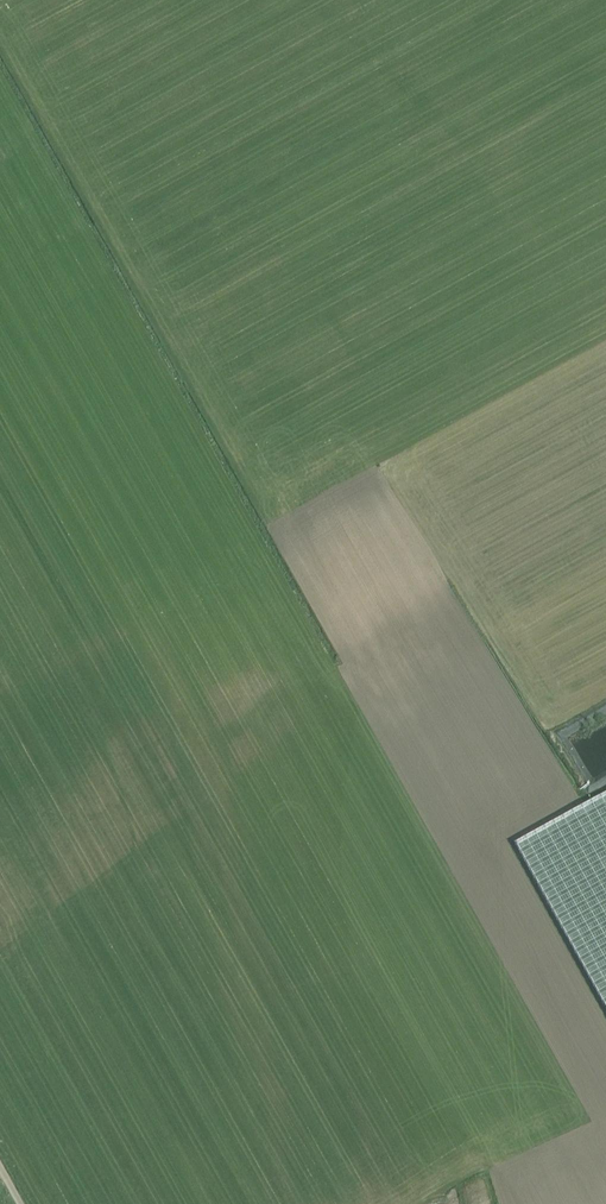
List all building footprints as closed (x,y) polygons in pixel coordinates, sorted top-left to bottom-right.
[(605,1008),(605,796),(517,845),(605,1008)]
